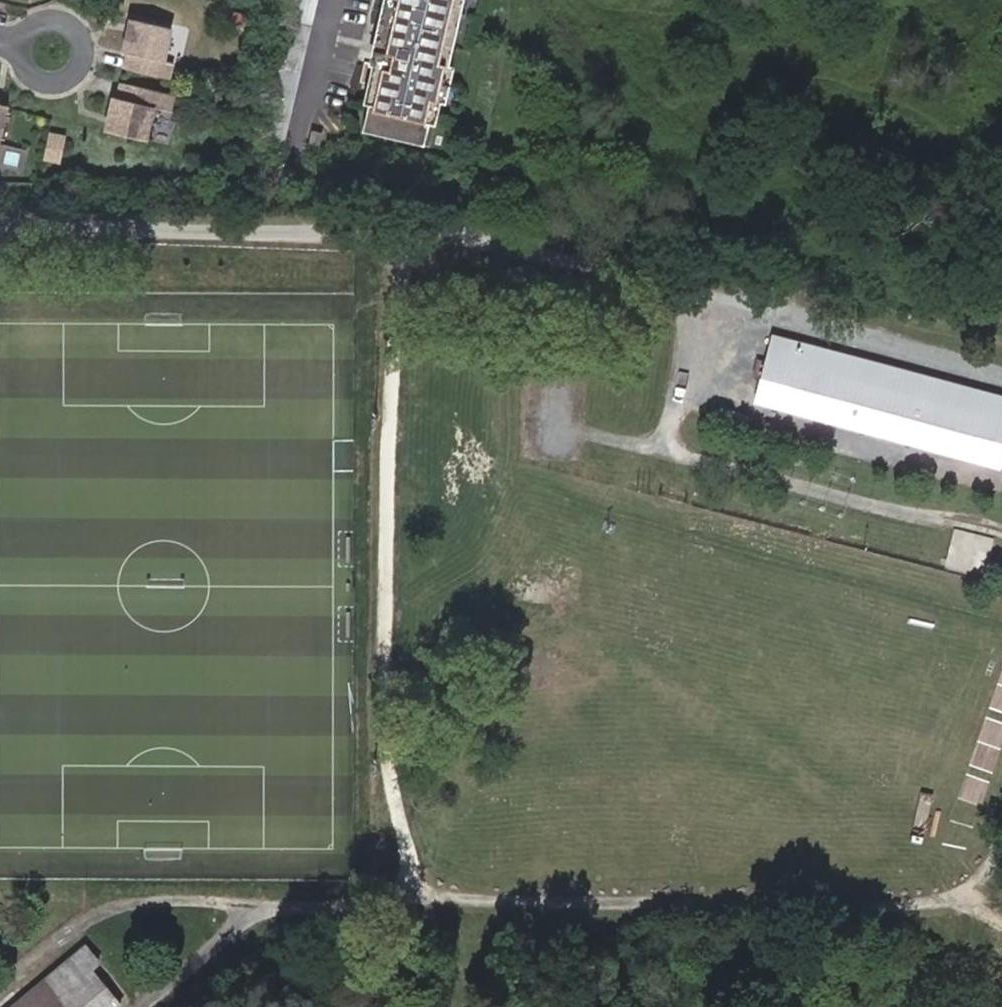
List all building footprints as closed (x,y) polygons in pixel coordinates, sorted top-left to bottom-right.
[(353,133),(418,149),(454,0),(385,0),(353,133)] [(119,64),(117,75),(149,82),(151,71),(154,71),(162,37),(122,28),(113,63),(119,64)] [(104,103),(97,137),(138,147),(145,114),(167,119),(171,103),(111,89),(108,104),(104,103)] [(37,165),(53,169),(59,144),(43,141),(37,165)] [(774,331),(767,354),(778,357),(765,401),(985,466),(999,421),(1001,422),(1001,398),(774,331)] [(50,975),(79,1006),(125,1006),(131,1002),(101,967),(110,959),(93,940),(50,975)] [(14,1005),(16,1006),(79,1006),(50,975),(14,1005)]
